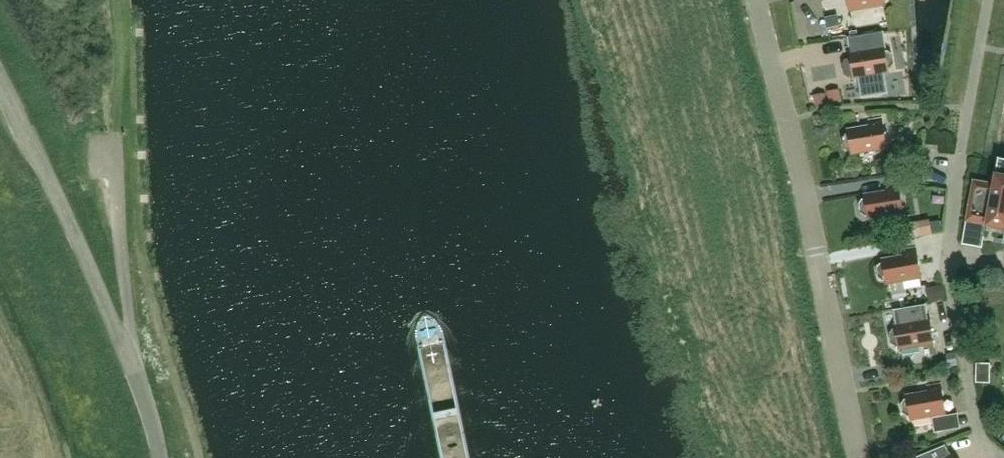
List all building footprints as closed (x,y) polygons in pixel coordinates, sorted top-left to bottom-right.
[(850,12),(884,6),(883,2),(886,1),(887,0),(848,0),(850,12)] [(839,15),(825,18),(828,30),(841,27),(839,15)] [(849,48),(854,79),(888,73),(888,69),(890,68),(894,64),(892,55),(888,52),(885,52),(884,48),(862,52),(861,46),(849,48)] [(814,96),(816,108),(828,106),(826,94),(814,96)] [(853,155),(887,149),(881,118),(869,121),(870,126),(848,130),(849,135),(846,135),(843,140),(845,148),(849,151),(852,151),(853,155)] [(967,222),(987,226),(986,227),(1003,231),(1003,160),(998,159),(993,185),(974,181),(967,222)] [(869,220),(903,215),(898,184),(886,186),(887,192),(865,195),(865,200),(863,200),(860,205),(861,213),(865,216),(868,216),(869,220)] [(901,229),(904,243),(931,238),(928,224),(901,229)] [(887,285),(921,279),(916,248),(904,250),(905,256),(883,260),(883,264),(881,265),(878,269),(879,278),(883,281),(886,280),(887,285)] [(899,350),(934,345),(929,314),(916,316),(917,322),(895,325),(896,330),(893,330),(890,335),(892,343),(896,346),(899,346),(899,350)] [(999,336),(999,325),(980,324),(980,335),(999,336)] [(976,364),(976,384),(990,384),(991,364),(976,364)] [(911,416),(911,421),(946,415),(940,385),(928,387),(929,392),(907,396),(908,400),(905,401),(902,405),(903,414),(908,417),(911,416)] [(948,450),(938,457),(939,457),(954,457),(948,450)]
